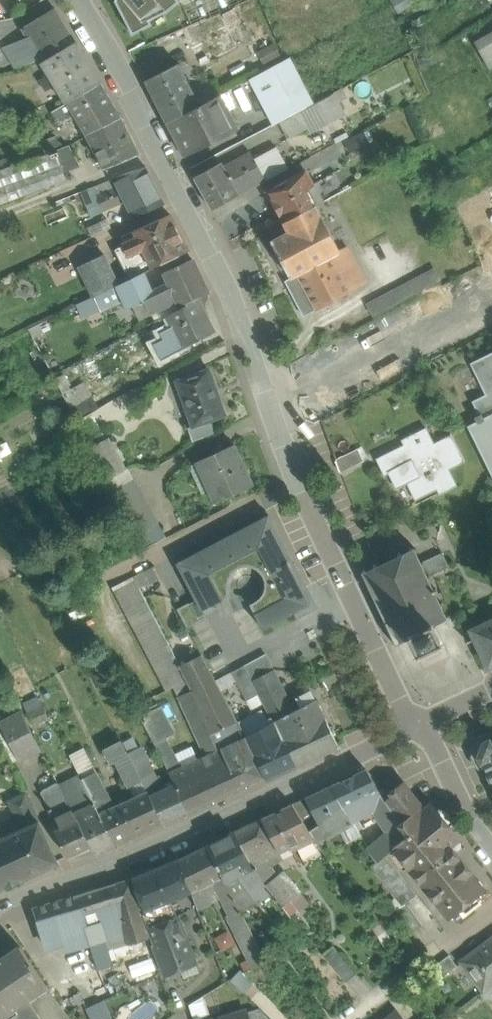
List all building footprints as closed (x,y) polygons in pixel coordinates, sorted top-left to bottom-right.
[(160,4),(142,18),(126,0),(124,0),(130,8),(123,14),(133,35),(153,25),(151,21),(168,12),(181,1),(180,0),(157,0),(160,4)] [(142,18),(160,4),(157,0),(126,0),(142,18)] [(56,9),(23,29),(30,39),(41,57),(44,62),(76,42),(56,9)] [(185,29),(202,65),(238,47),(222,13),(219,15),(207,20),(185,29)] [(476,41),(491,67),(491,32),(476,41)] [(30,39),(7,48),(18,67),(41,57),(30,39)] [(44,62),(43,63),(51,75),(42,81),(47,90),(56,84),(68,103),(102,84),(77,42),(44,62)] [(179,65),(147,81),(168,122),(168,123),(200,106),(196,98),(204,94),(195,76),(186,80),(179,65)] [(287,73),(262,87),(280,122),(312,105),(305,92),(299,96),(287,73)] [(102,84),(68,103),(76,116),(75,116),(87,135),(122,118),(122,119),(123,119),(102,84)] [(200,106),(168,123),(186,157),(240,130),(222,95),(200,106)] [(312,105),(280,122),(289,138),(309,128),(312,133),(343,116),(332,95),(312,105)] [(68,103),(53,112),(61,125),(75,116),(76,116),(68,103)] [(122,118),(87,135),(105,170),(140,155),(122,119),(122,118)] [(364,132),(345,141),(351,152),(369,143),(364,132)] [(64,149),(20,164),(20,165),(32,196),(66,184),(60,170),(78,162),(69,146),(64,149)] [(255,160),(267,181),(290,169),(278,148),(255,160)] [(251,152),(224,166),(240,195),(267,181),(255,160),(251,152)] [(224,166),(222,163),(195,178),(213,210),(240,195),(224,166)] [(0,172),(0,208),(32,196),(20,165),(0,172)] [(146,166),(114,178),(119,187),(126,202),(134,218),(165,204),(146,166)] [(306,171),(268,192),(285,223),(317,206),(308,190),(314,187),(306,171)] [(119,187),(97,196),(104,211),(126,202),(119,187)] [(341,252),(317,206),(285,223),(290,232),(272,242),(292,279),(286,282),(305,317),(317,310),(317,311),(354,292),(354,291),(368,284),(348,248),(341,252)] [(171,215),(134,231),(137,236),(123,243),(124,246),(115,250),(130,280),(145,273),(189,251),(171,215)] [(108,219),(89,228),(93,237),(112,228),(108,219)] [(104,254),(81,266),(95,297),(96,296),(117,286),(118,285),(104,254)] [(209,294),(193,259),(165,273),(169,283),(153,291),(161,310),(178,302),(181,308),(198,299),(209,294)] [(436,270),(369,306),(374,316),(441,280),(436,270)] [(118,285),(117,286),(124,301),(128,310),(145,301),(151,315),(154,313),(161,310),(153,291),(145,273),(130,280),(118,285)] [(117,286),(96,296),(102,311),(124,301),(117,286)] [(181,308),(168,315),(177,333),(185,348),(215,332),(198,299),(181,308)] [(161,310),(154,313),(158,320),(168,315),(181,308),(178,302),(161,310)] [(40,324),(29,329),(34,338),(45,333),(40,324)] [(177,333),(165,339),(173,354),(185,348),(177,333)] [(472,363),(487,395),(474,402),(480,415),(475,417),(478,422),(469,426),(491,473),(491,353),(472,363)] [(209,370),(178,381),(194,426),(210,420),(225,415),(209,370)] [(158,381),(138,390),(143,399),(162,390),(158,381)] [(92,397),(75,407),(81,417),(99,407),(92,397)] [(107,440),(93,413),(79,421),(93,447),(107,440)] [(194,426),(190,427),(194,440),(214,432),(210,420),(194,426)] [(435,445),(427,429),(407,439),(410,443),(378,459),(386,475),(390,473),(398,488),(408,482),(417,500),(439,489),(441,493),(457,486),(449,469),(464,462),(452,437),(435,445)] [(127,470),(110,438),(107,440),(93,447),(110,479),(127,470)] [(235,445),(197,462),(215,503),(254,486),(235,445)] [(359,448),(336,459),(341,472),(365,461),(359,448)] [(127,470),(110,479),(116,489),(133,480),(127,470)] [(166,538),(133,480),(116,489),(148,547),(166,538)] [(269,515),(177,563),(196,599),(202,611),(203,610),(232,595),(230,592),(229,589),(229,587),(229,584),(229,582),(230,579),(231,576),(233,574),(235,572),(237,569),(240,568),(244,567),(248,566),(252,567),(255,568),(257,569),(260,571),(263,574),(265,577),(267,582),(267,585),(267,588),(266,592),(264,595),(262,598),(260,600),(258,602),(255,603),(251,604),(256,614),(255,614),(264,630),(295,613),(298,619),(300,618),(299,616),(317,606),(307,588),(308,587),(269,515)] [(411,638),(419,655),(442,644),(434,627),(445,622),(446,624),(448,623),(447,620),(451,619),(450,616),(446,618),(441,607),(444,605),(443,602),(439,604),(435,593),(438,592),(436,589),(433,590),(428,580),(431,578),(431,577),(450,568),(443,553),(420,564),(415,552),(417,551),(416,549),(414,550),(412,547),(410,548),(411,551),(403,555),(401,552),(398,553),(400,557),(377,567),(376,564),(374,565),(375,568),(366,572),(365,570),(363,571),(364,574),(362,574),(363,577),(365,576),(370,587),(368,587),(370,591),(371,590),(376,600),(375,601),(376,604),(378,603),(383,614),(381,615),(382,618),(384,617),(389,628),(387,629),(389,632),(391,631),(396,641),(394,642),(395,645),(397,644),(398,646),(402,645),(401,642),(411,638)] [(153,568),(134,577),(140,588),(158,579),(153,568)] [(140,588),(134,577),(113,588),(166,691),(174,687),(187,681),(180,666),(140,588)] [(188,628),(208,618),(203,610),(202,611),(196,599),(178,609),(188,628)] [(471,630),(489,667),(491,666),(491,620),(471,630)] [(266,654),(245,665),(253,680),(274,670),(266,654)] [(202,655),(180,666),(187,681),(192,690),(215,680),(205,661),(202,655)] [(253,680),(245,665),(232,672),(247,700),(260,694),(253,680)] [(274,670),(253,680),(260,694),(274,721),(275,721),(295,711),(274,670)] [(215,680),(192,690),(212,733),(224,728),(237,722),(215,680)] [(187,681),(174,687),(178,697),(192,690),(187,681)] [(192,690),(178,697),(206,757),(222,749),(222,748),(219,749),(212,733),(192,690)] [(295,711),(275,721),(297,766),(339,746),(317,699),(295,711)] [(32,726),(49,718),(43,705),(25,714),(32,726)] [(160,707),(140,717),(170,773),(181,768),(166,739),(174,734),(160,707)] [(41,749),(23,713),(1,724),(20,760),(41,749)] [(274,721),(247,736),(267,780),(297,766),(275,721),(274,721)] [(224,728),(212,733),(219,749),(222,748),(227,746),(226,742),(230,741),(224,728)] [(115,729),(99,737),(105,749),(122,741),(115,729)] [(227,746),(222,748),(222,749),(240,787),(263,776),(245,738),(227,746)] [(491,783),(491,739),(490,738),(488,739),(489,740),(486,742),(483,741),(483,743),(485,744),(483,749),(481,755),(479,755),(478,757),(480,757),(482,761),(480,762),(481,764),(482,763),(491,783)] [(129,753),(127,750),(122,741),(105,749),(113,764),(117,761),(130,787),(143,780),(129,753)] [(157,777),(142,747),(129,753),(143,780),(148,791),(150,795),(166,788),(160,776),(157,777)] [(83,778),(96,772),(85,749),(71,755),(83,778)] [(181,768),(170,773),(175,784),(187,811),(237,788),(240,787),(222,749),(206,757),(181,768)] [(365,770),(332,786),(352,822),(359,818),(362,823),(367,820),(369,824),(378,819),(387,832),(368,848),(378,861),(378,862),(386,855),(394,847),(396,845),(409,837),(386,802),(365,770)] [(107,795),(96,772),(83,778),(82,779),(101,813),(110,809),(104,796),(107,795)] [(82,779),(62,789),(77,819),(92,847),(95,854),(116,844),(101,813),(82,779)] [(62,789),(59,783),(43,791),(52,808),(50,809),(60,828),(77,819),(62,789)] [(166,788),(150,795),(163,822),(187,811),(175,784),(166,788)] [(332,786),(293,804),(311,832),(321,826),(327,836),(352,822),(332,786)] [(423,808),(406,786),(405,786),(405,788),(397,794),(395,794),(395,795),(386,802),(409,837),(396,845),(394,847),(450,916),(475,896),(477,898),(482,894),(483,885),(480,881),(478,882),(457,856),(450,856),(449,856),(444,850),(456,840),(456,835),(435,808),(429,807),(426,809),(423,808)] [(405,788),(405,786),(402,786),(396,791),(395,794),(397,794),(405,788)] [(110,809),(101,813),(116,844),(163,822),(150,795),(148,791),(110,809)] [(40,821),(26,793),(10,800),(23,829),(40,821)] [(293,804),(282,809),(282,812),(278,814),(275,813),(262,819),(280,852),(290,847),(292,851),(317,840),(312,833),(311,832),(293,804)] [(60,828),(56,830),(70,857),(92,847),(77,819),(60,828)] [(262,819),(235,832),(244,850),(253,868),(272,892),(283,906),(291,900),(300,912),(309,904),(301,893),(283,871),(278,875),(271,866),(283,859),(280,852),(262,819)] [(59,862),(58,860),(40,821),(23,829),(4,838),(0,829),(0,890),(59,862)] [(218,863),(244,850),(235,832),(208,845),(218,863)] [(186,877),(218,863),(208,845),(179,859),(186,877)] [(244,850),(218,863),(225,876),(227,881),(239,875),(253,868),(244,850)] [(417,895),(386,855),(378,862),(378,861),(373,866),(373,868),(402,905),(404,905),(417,895)] [(179,858),(133,876),(133,878),(145,911),(172,900),(172,901),(192,893),(192,892),(192,891),(186,877),(179,859),(179,858)] [(218,863),(186,877),(192,891),(225,876),(218,863)] [(253,868),(239,875),(242,879),(258,901),(272,892),(253,868)] [(258,901),(242,879),(239,875),(227,881),(241,910),(242,912),(258,901)] [(227,881),(225,876),(192,891),(192,892),(192,893),(198,908),(214,901),(211,894),(219,891),(230,915),(241,910),(227,881)] [(34,907),(48,946),(89,934),(123,924),(128,942),(146,929),(132,878),(34,907)] [(272,892),(258,901),(275,924),(289,914),(283,906),(272,892)] [(145,911),(144,912),(150,927),(178,916),(172,901),(172,900),(145,911)] [(408,904),(398,912),(413,933),(423,925),(408,904)] [(242,912),(241,910),(230,915),(228,916),(253,967),(262,961),(265,959),(242,912)] [(178,916),(150,927),(156,944),(155,945),(165,971),(195,959),(178,916)] [(150,941),(146,929),(128,942),(123,924),(89,934),(100,968),(122,961),(119,950),(150,941)] [(382,924),(373,929),(386,950),(395,944),(382,924)] [(461,962),(483,992),(491,985),(491,939),(461,962)] [(0,959),(0,1017),(27,999),(47,986),(20,946),(0,959)] [(450,955),(427,972),(436,982),(458,966),(450,955)] [(195,959),(165,971),(167,976),(197,965),(195,959)] [(334,968),(349,986),(358,979),(343,960),(334,968)] [(253,967),(244,973),(254,983),(270,973),(262,961),(253,967)] [(254,983),(244,973),(231,980),(242,991),(254,983)] [(0,1017),(0,1018),(30,1018),(36,1014),(36,1015),(38,1014),(27,999),(0,1017)] [(260,1008),(248,1012),(250,1018),(271,1018),(260,1008)] [(218,1018),(250,1018),(248,1012),(247,1010),(218,1018)]
